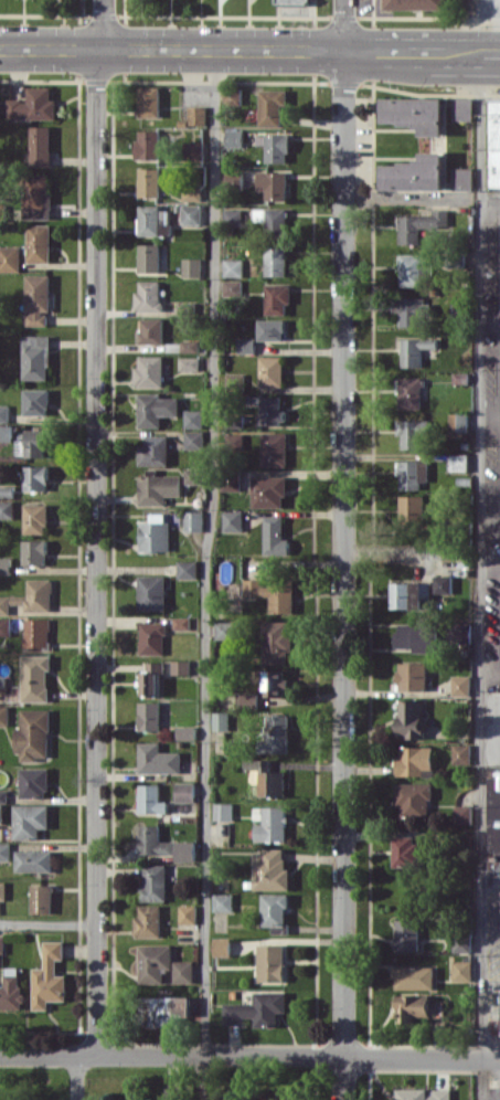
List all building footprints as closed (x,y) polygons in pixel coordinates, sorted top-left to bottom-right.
[(389,9),(450,9),(450,0),(389,0),(389,9)] [(56,119),(56,99),(51,99),(51,87),(27,86),(27,99),(8,99),(7,119),(24,119),(24,118),(56,119)] [(140,117),(161,116),(160,86),(139,87),(140,117)] [(282,105),(288,105),(288,89),(261,89),(260,126),(282,126),(282,105)] [(445,189),(445,98),(384,98),(384,125),(422,125),(422,135),(432,135),(432,152),(422,152),(422,162),(383,162),(383,189),(445,189)] [(473,98),(454,98),(454,120),(473,120),(473,98)] [(499,188),(499,98),(491,98),(490,188),(499,188)] [(207,124),(207,106),(189,106),(189,124),(207,124)] [(31,165),(51,165),(51,126),(30,126),(31,165)] [(244,130),(226,129),(226,146),(243,147),(244,130)] [(137,158),(160,158),(160,130),(137,130),(137,158)] [(266,162),(289,162),(290,134),(257,134),(257,145),(267,145),(266,162)] [(204,142),(187,141),(186,159),(203,159),(204,142)] [(473,167),(454,167),(454,190),(473,189),(473,167)] [(139,196),(160,196),(160,168),(140,168),(139,196)] [(258,190),(267,190),(267,200),(287,200),(288,172),(259,171),(258,190)] [(48,175),(24,174),(24,218),(51,218),(51,191),(48,191),(48,175)] [(202,200),(202,184),(183,184),(183,200),(202,200)] [(202,224),(202,204),(182,204),(183,224),(202,224)] [(139,207),(140,235),(170,234),(169,205),(139,207)] [(243,226),(243,209),(224,209),(225,226),(243,226)] [(400,243),(420,243),(420,229),(451,229),(450,209),(433,209),(433,215),(400,215),(400,243)] [(28,262),(51,262),(50,224),(28,225),(28,262)] [(161,244),(140,243),(139,271),(160,272),(161,244)] [(0,246),(0,271),(20,271),(21,246),(0,246)] [(266,276),(288,275),(287,247),(266,247),(266,276)] [(431,277),(430,254),(400,255),(402,287),(424,286),(423,277),(431,277)] [(203,258),(183,258),(183,276),(202,277),(203,258)] [(243,277),(244,259),(224,259),(224,276),(243,277)] [(51,275),(27,275),(26,313),(27,313),(27,325),(48,325),(48,312),(51,312),(51,275)] [(224,297),(243,297),(243,279),(224,280),(224,297)] [(161,281),(138,280),(137,310),(164,311),(164,302),(160,301),(161,281)] [(287,314),(287,304),(291,304),(291,284),(267,284),(266,314),(287,314)] [(401,326),(425,326),(425,297),(393,298),(393,312),(401,312),(401,326)] [(178,314),(191,314),(192,303),(179,302),(178,314)] [(164,318),(141,318),(141,343),(163,343),(164,318)] [(50,379),(50,335),(23,335),(23,379),(50,379)] [(256,338),(238,338),(238,353),(256,353),(256,338)] [(438,338),(402,338),(402,366),(422,367),(423,348),(438,348),(438,338)] [(200,352),(200,341),(182,340),(181,352),(200,352)] [(164,356),(139,355),(139,366),(135,366),(135,386),(164,387),(164,356)] [(199,356),(179,357),(179,371),(199,370),(199,356)] [(284,386),(284,356),(261,356),(260,386),(284,386)] [(422,378),(400,378),(399,408),(422,409),(422,378)] [(49,389),(25,389),(25,414),(49,414),(49,389)] [(139,427),(161,427),(161,415),(179,415),(180,395),(139,395),(139,427)] [(262,424),(286,424),(286,409),(281,409),(281,396),(262,396),(262,424)] [(9,422),(9,405),(0,405),(0,421),(9,422)] [(203,410),(186,410),(186,428),(204,428),(203,410)] [(468,431),(469,413),(450,413),(450,431),(468,431)] [(429,419),(396,420),(397,435),(402,435),(402,448),(424,448),(424,435),(430,435),(429,419)] [(12,441),(13,425),(0,425),(0,441),(12,441)] [(45,457),(46,448),(51,449),(52,430),(27,429),(26,456),(45,457)] [(203,430),(185,431),(186,449),(204,449),(203,430)] [(287,466),(288,433),(263,432),(263,466),(287,466)] [(169,465),(169,435),(146,435),(146,445),(139,445),(139,465),(169,465)] [(469,453),(451,453),(451,471),(469,471),(469,453)] [(428,481),(428,460),(398,461),(399,489),(421,488),(421,481),(428,481)] [(48,466),(25,466),(25,490),(48,490),(48,466)] [(206,469),(186,469),(186,484),(206,484),(206,469)] [(182,475),(139,475),(140,505),(166,505),(166,496),(182,496),(182,475)] [(254,476),(253,507),(286,508),(286,476),(254,476)] [(14,485),(0,485),(0,497),(14,497),(14,485)] [(424,495),(400,496),(400,519),(425,519),(424,495)] [(0,501),(0,518),(14,519),(15,501),(0,501)] [(25,533),(48,533),(48,504),(25,504),(25,533)] [(243,510),(224,510),(225,531),(243,531),(243,510)] [(186,531),(204,531),(204,511),(185,512),(186,531)] [(171,521),(166,521),(166,513),(150,513),(150,522),(140,522),(140,550),(170,551),(171,521)] [(266,515),(265,554),(290,555),(290,539),(284,539),(284,515),(266,515)] [(47,539),(23,540),(24,565),(47,564),(47,539)] [(11,573),(11,557),(0,557),(0,574),(11,573)] [(198,561),(178,561),(178,579),(198,579),(198,561)] [(139,575),(138,609),(166,610),(167,576),(139,575)] [(453,576),(435,575),(435,593),(453,594),(453,576)] [(11,614),(11,604),(24,603),(24,611),(52,611),(52,578),(28,579),(28,596),(0,596),(0,614),(11,614)] [(244,595),(270,596),(270,612),(294,613),(295,581),(267,581),(267,579),(245,578),(244,595)] [(394,582),(394,608),(424,609),(424,599),(431,599),(432,583),(394,582)] [(0,617),(0,635),(11,635),(11,617),(0,617)] [(190,617),(174,617),(174,628),(189,629),(190,617)] [(50,618),(25,619),(25,647),(50,647),(50,618)] [(236,639),(236,621),(216,621),(216,639),(236,639)] [(264,663),(289,663),(289,651),(291,651),(292,622),(265,621),(264,663)] [(165,622),(140,622),(140,654),(165,654),(165,622)] [(397,647),(415,648),(415,652),(439,653),(439,624),(397,624),(397,647)] [(23,701),(50,701),(49,655),(22,655),(23,701)] [(191,660),(173,660),(173,673),(191,674),(191,660)] [(141,670),(141,694),(159,694),(159,672),(165,672),(164,661),(146,662),(146,670),(141,670)] [(399,690),(427,690),(428,662),(399,662),(399,690)] [(285,670),(266,670),(266,696),(288,696),(288,678),(285,678),(285,670)] [(453,695),(471,695),(471,675),(453,675),(453,695)] [(260,704),(260,692),(241,693),(241,704),(260,704)] [(423,700),(398,700),(399,737),(424,737),(423,700)] [(161,730),(161,702),(140,701),(140,730),(161,730)] [(8,725),(9,706),(0,706),(0,725),(8,725)] [(50,709),(21,709),(21,727),(18,727),(18,759),(50,759),(50,709)] [(214,730),(230,730),(230,712),(215,711),(214,730)] [(291,715),(265,714),(264,752),(290,752),(291,715)] [(177,739),(197,739),(197,726),(178,726),(177,739)] [(161,742),(140,742),(140,772),(182,773),(182,752),(161,752),(161,742)] [(472,744),(454,744),(453,764),(471,765),(472,744)] [(399,775),(424,775),(424,768),(434,768),(434,747),(399,746),(399,775)] [(286,771),(270,771),(271,759),(246,759),(245,770),(262,770),(262,795),(285,796),(286,771)] [(48,768),(21,768),(22,798),(49,797),(48,768)] [(176,801),(196,801),(196,782),(177,782),(176,801)] [(431,782),(396,782),(395,807),(402,807),(401,817),(411,817),(411,819),(431,819),(431,782)] [(139,785),(140,813),(169,812),(169,800),(161,801),(160,784),(139,785)] [(234,803),(215,803),(215,820),(233,820),(234,803)] [(14,839),(40,839),(40,828),(50,828),(50,805),(15,804),(14,839)] [(456,824),(473,824),(473,805),(456,805),(456,824)] [(287,807),(263,807),(263,824),(255,824),(255,841),(287,840),(287,807)] [(175,854),(175,841),(160,841),(161,825),(140,825),(140,854),(175,854)] [(397,866),(422,866),(422,836),(396,836),(397,866)] [(0,842),(0,861),(11,861),(11,842),(0,842)] [(177,842),(177,861),(197,860),(196,842),(177,842)] [(290,889),(290,868),(285,868),(285,849),(255,849),(254,889),(290,889)] [(52,872),(53,851),(17,850),(16,871),(52,872)] [(167,901),(168,865),(145,864),(145,886),(140,886),(140,901),(167,901)] [(53,913),(53,885),(32,884),(32,913),(53,913)] [(214,911),(233,912),(234,893),(215,892),(214,911)] [(289,894),(263,893),(263,926),(273,926),(273,933),(288,933),(289,894)] [(162,905),(140,905),(140,915),(135,915),(136,937),(162,937),(162,905)] [(196,905),(180,905),(180,923),(197,923),(196,905)] [(419,919),(397,919),(397,950),(419,950),(419,919)] [(472,952),(472,936),(454,936),(453,952),(472,952)] [(214,938),(214,956),(232,956),(231,938),(214,938)] [(33,968),(34,1009),(48,1009),(48,1000),(66,1000),(66,975),(57,975),(56,959),(64,959),(64,941),(44,941),(45,968),(33,968)] [(259,981),(285,982),(286,944),(260,944),(259,981)] [(194,960),(173,960),(173,945),(139,945),(140,982),(164,982),(163,968),(174,968),(174,982),(194,982),(194,960)] [(472,960),(453,960),(452,981),(471,981),(472,960)] [(395,989),(435,989),(435,966),(396,966),(395,989)] [(21,1009),(21,967),(6,967),(5,986),(0,986),(0,1009),(21,1009)] [(225,1003),(225,1024),(244,1025),(245,1017),(255,1017),(255,1026),(277,1027),(278,1011),(287,1011),(287,992),(255,992),(255,1004),(225,1003)] [(398,1022),(415,1022),(415,1016),(431,1016),(431,995),(399,994),(398,1022)] [(191,997),(145,996),(145,1027),(181,1027),(181,1021),(191,1021),(191,997)] [(165,1087),(165,1099),(179,1099),(180,1088),(165,1087)] [(397,1089),(397,1099),(451,1099),(451,1089),(430,1089),(430,1088),(397,1089)]
